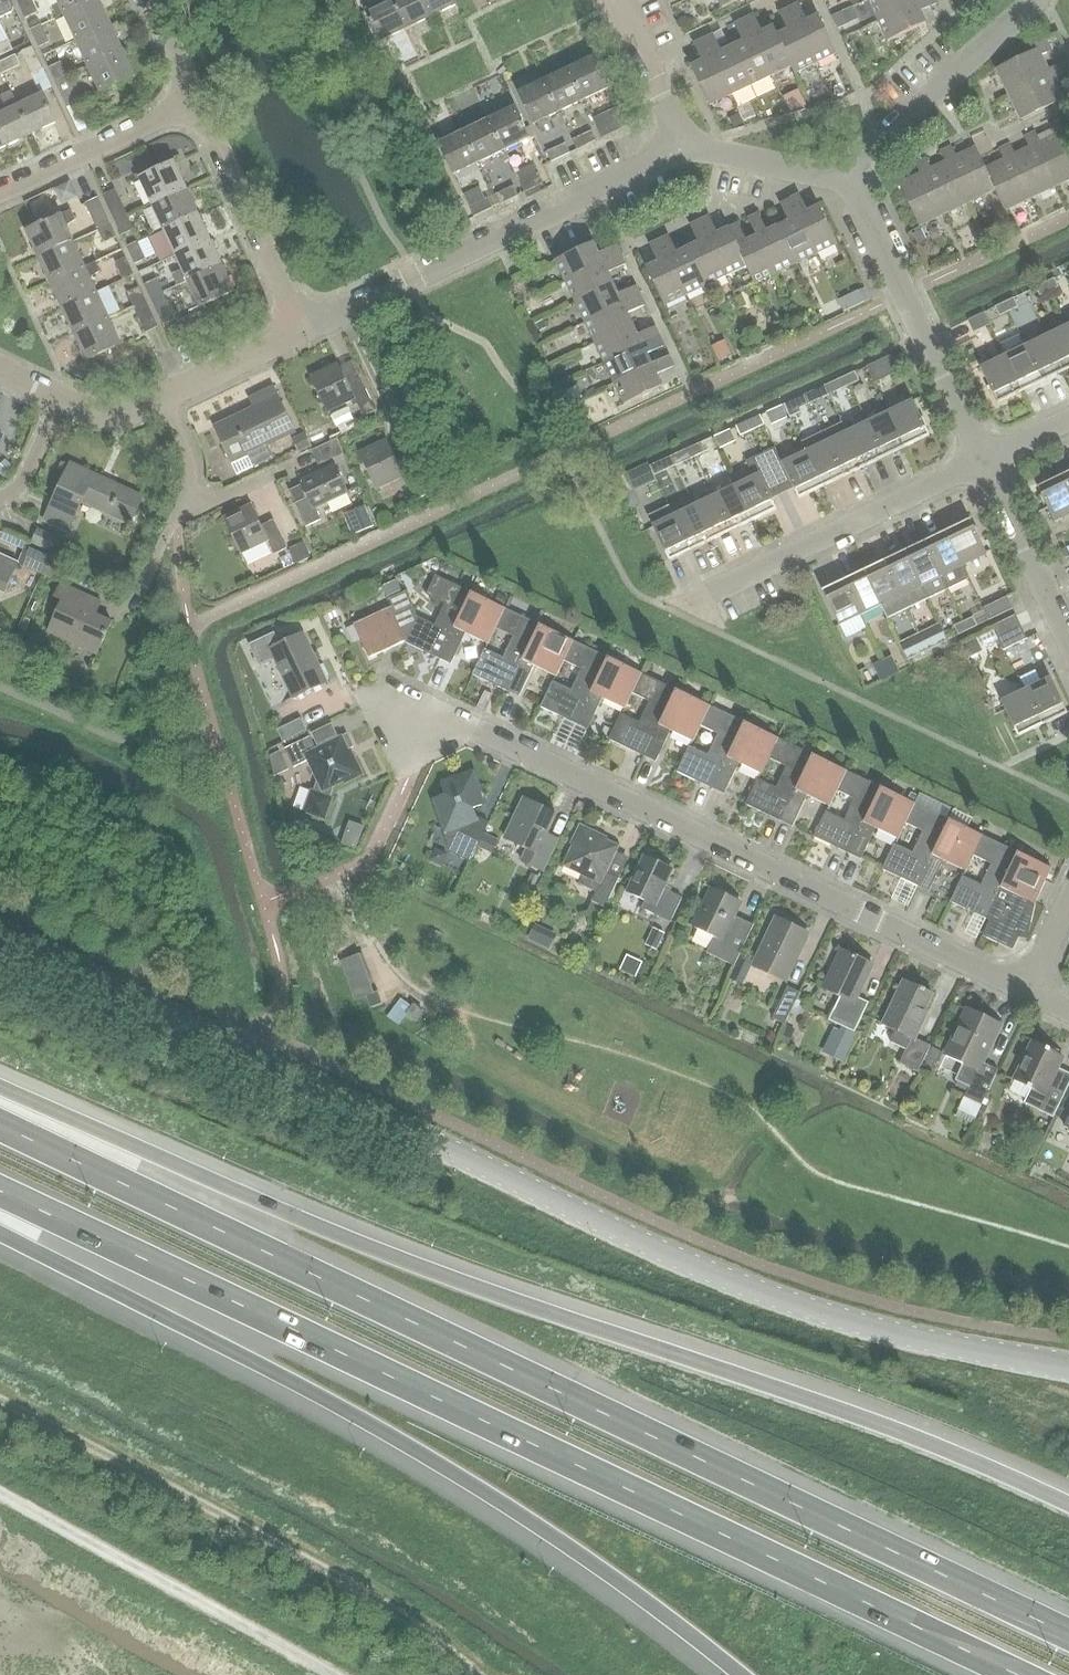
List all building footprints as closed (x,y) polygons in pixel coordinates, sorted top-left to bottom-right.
[(16,6),(13,0),(0,0),(0,14),(16,6)] [(22,3),(29,18),(42,11),(36,0),(28,0),(22,3)] [(64,14),(94,0),(57,0),(64,14)] [(76,40),(111,24),(100,0),(94,0),(64,14),(76,40)] [(392,0),(387,0),(365,10),(380,42),(406,30),(392,0)] [(406,30),(431,18),(423,0),(392,0),(406,30)] [(431,18),(457,6),(454,0),(423,0),(431,18)] [(879,20),(917,1),(916,0),(869,0),(879,20)] [(939,3),(938,0),(919,0),(917,1),(879,20),(889,41),(927,23),(922,11),(939,3)] [(809,21),(800,3),(791,8),(818,63),(838,53),(820,15),(809,21)] [(818,63),(791,8),(781,13),(789,30),(779,35),(797,73),(818,63)] [(842,12),(832,17),(838,30),(848,25),(842,12)] [(755,15),(746,19),(773,76),(793,66),(796,74),(797,73),(779,35),(775,27),(764,32),(755,15)] [(744,41),(734,46),(753,86),(773,76),(746,19),(736,24),(744,41)] [(76,40),(88,66),(123,49),(111,24),(76,40)] [(33,31),(41,48),(51,43),(43,26),(33,31)] [(705,39),(732,96),(753,86),(734,46),(723,52),(715,34),(705,39)] [(12,48),(7,38),(0,41),(0,54),(12,48)] [(693,66),(712,106),(732,96),(705,39),(695,43),(704,61),(693,66)] [(1039,48),(997,68),(1010,94),(1062,68),(1060,64),(1050,68),(1043,54),(1053,50),(1047,39),(1037,44),(1039,48)] [(21,54),(40,94),(52,89),(33,48),(21,54)] [(123,49),(88,66),(100,92),(135,76),(123,49)] [(16,56),(0,64),(0,66),(4,75),(21,67),(16,56)] [(570,68),(585,99),(611,87),(596,56),(570,68)] [(50,68),(57,81),(70,75),(63,61),(50,68)] [(570,68),(545,80),(560,111),(585,99),(570,68)] [(1062,68),(1010,94),(1023,119),(1065,99),(1055,79),(1065,74),(1062,68)] [(57,81),(81,132),(94,125),(70,75),(57,81)] [(534,124),(560,111),(545,80),(519,92),(534,124)] [(9,146),(33,134),(20,106),(14,93),(1,99),(7,112),(0,115),(0,127),(9,146)] [(799,93),(784,100),(791,113),(805,106),(799,93)] [(20,106),(33,134),(57,123),(44,94),(20,106)] [(516,106),(490,119),(505,150),(531,137),(516,106)] [(490,119),(465,131),(480,162),(505,150),(490,119)] [(598,128),(603,137),(621,128),(617,119),(598,128)] [(1033,133),(1058,185),(1068,180),(1068,143),(1064,132),(1068,130),(1063,119),(1052,124),(1056,134),(1042,141),(1037,131),(1033,133)] [(9,146),(0,127),(0,150),(9,146)] [(484,170),(480,162),(465,131),(440,143),(455,174),(469,167),(473,175),(484,170)] [(574,140),(578,149),(597,140),(593,131),(574,140)] [(1033,197),(1058,185),(1033,133),(1026,136),(1031,146),(1017,153),(1012,143),(1007,145),(1033,197)] [(553,161),(571,152),(567,143),(548,152),(553,161)] [(1033,197),(1007,145),(1001,148),(1006,158),(987,167),(997,189),(1003,204),(1006,210),(1033,197)] [(972,201),(997,189),(987,167),(978,146),(958,156),(954,146),(946,149),(972,201)] [(972,201),(946,149),(943,151),(947,161),(933,168),(928,158),(921,162),(946,213),(972,201)] [(140,178),(152,204),(187,188),(175,162),(140,178)] [(946,213),(921,162),(917,163),(922,173),(908,180),(903,170),(892,176),(897,187),(902,185),(921,226),(946,213)] [(521,182),(525,192),(544,183),(540,173),(521,182)] [(51,189),(58,204),(80,195),(74,180),(51,189)] [(501,204),(519,195),(515,185),(496,194),(501,204)] [(152,204),(164,230),(199,213),(187,188),(152,204)] [(118,220),(130,215),(118,189),(106,195),(118,220)] [(809,211),(801,194),(792,198),(818,253),(839,244),(821,206),(809,211)] [(86,204),(97,230),(111,224),(98,198),(86,204)] [(475,216),(493,207),(489,198),(470,207),(475,216)] [(780,225),(798,263),(818,253),(792,198),(782,203),(790,220),(780,225)] [(38,258),(73,242),(66,227),(77,222),(72,210),(26,232),(38,258)] [(176,256),(211,240),(199,213),(164,230),(176,256)] [(798,263),(780,225),(768,231),(760,213),(750,218),(758,236),(776,274),(798,263)] [(130,215),(118,220),(125,235),(137,229),(130,215)] [(748,266),(729,227),(719,232),(711,215),(701,219),(728,275),(748,266)] [(728,275),(701,219),(692,224),(700,241),(689,247),(707,285),(728,275)] [(776,274),(758,236),(748,240),(740,223),(729,227),(748,266),(756,283),(776,274)] [(117,238),(111,224),(97,230),(104,244),(117,238)] [(678,252),(670,234),(660,239),(687,295),(707,285),(689,247),(678,252)] [(687,295),(660,239),(651,243),(659,261),(648,266),(666,305),(687,295)] [(177,286),(188,281),(222,265),(211,240),(176,256),(183,269),(172,274),(177,286)] [(129,247),(138,264),(149,259),(140,241),(129,247)] [(38,258),(50,284),(86,267),(73,242),(38,258)] [(557,259),(567,280),(622,254),(617,244),(600,253),(595,242),(557,259)] [(567,280),(576,301),(615,283),(609,272),(627,263),(622,254),(567,280)] [(124,281),(135,276),(126,259),(116,264),(124,281)] [(96,262),(86,267),(50,284),(62,309),(97,292),(91,279),(102,274),(96,262)] [(235,291),(222,265),(188,281),(200,307),(235,291)] [(1059,288),(1054,278),(1045,283),(1049,292),(1059,288)] [(166,291),(160,279),(148,285),(153,297),(166,291)] [(576,301),(586,321),(642,295),(637,285),(620,293),(615,283),(576,301)] [(1040,297),(1049,292),(1045,283),(1036,287),(1040,297)] [(127,295),(133,307),(146,301),(140,289),(127,295)] [(179,318),(166,291),(153,297),(166,324),(179,318)] [(74,334),(109,317),(97,292),(62,309),(74,334)] [(586,321),(596,342),(634,324),(629,313),(646,304),(642,295),(586,321)] [(1005,303),(1009,312),(1018,307),(1014,298),(1005,303)] [(159,328),(146,301),(133,307),(146,334),(159,328)] [(1000,316),(1009,312),(1005,303),(995,307),(1000,316)] [(975,334),(993,325),(987,312),(969,321),(975,334)] [(192,313),(180,319),(186,332),(198,327),(192,313)] [(109,317),(74,334),(86,359),(122,343),(109,317)] [(634,324),(596,342),(606,363),(662,337),(657,326),(639,335),(634,324)] [(1046,337),(1063,372),(1068,369),(1068,333),(1066,327),(1046,337)] [(662,337),(606,363),(615,384),(672,357),(671,355),(653,364),(648,354),(666,346),(662,337)] [(1043,382),(1063,372),(1046,337),(1026,346),(1043,382)] [(733,355),(725,340),(711,348),(719,363),(733,355)] [(1043,382),(1026,346),(1006,356),(1022,391),(1043,382)] [(900,373),(892,356),(866,368),(874,385),(900,373)] [(998,403),(1022,391),(1006,356),(981,368),(998,403)] [(658,374),(676,366),(672,357),(615,384),(625,404),(664,386),(658,374)] [(365,417),(377,411),(362,379),(350,385),(340,363),(312,376),(329,412),(356,399),(365,417)] [(845,376),(850,385),(859,381),(855,372),(845,376)] [(845,376),(836,381),(840,390),(850,385),(845,376)] [(274,460),(268,446),(297,433),(275,386),(258,394),(263,403),(216,425),(239,476),(274,460)] [(577,387),(562,394),(561,394),(567,405),(582,398),(577,387)] [(818,400),(814,391),(804,395),(809,404),(818,400)] [(804,395),(784,405),(793,422),(804,417),(799,409),(809,404),(804,395)] [(913,401),(888,413),(905,448),(930,436),(913,401)] [(905,448),(888,413),(868,423),(885,457),(905,448)] [(749,422),(753,431),(765,426),(761,416),(749,422)] [(741,437),(753,431),(749,422),(736,427),(741,437)] [(864,467),(885,457),(868,423),(848,432),(864,467)] [(326,441),(319,426),(307,431),(314,446),(326,441)] [(864,467),(848,432),(827,442),(844,477),(864,467)] [(305,434),(292,440),(299,453),(312,447),(305,434)] [(413,495),(426,489),(410,455),(398,460),(388,440),(360,453),(377,490),(405,476),(413,495)] [(827,442),(807,452),(824,487),(844,477),(827,442)] [(691,447),(696,456),(705,452),(701,443),(691,447)] [(686,461),(696,456),(691,447),(682,452),(686,461)] [(799,499),(824,487),(807,452),(782,464),(775,449),(764,454),(783,494),(794,489),(799,499)] [(755,477),(735,486),(752,521),(777,510),(772,500),(783,494),(764,454),(747,462),(755,477)] [(0,466),(0,475),(3,478),(13,467),(6,460),(0,466)] [(650,466),(654,476),(664,471),(660,462),(650,466)] [(132,521),(143,497),(71,463),(46,518),(69,529),(83,498),(132,521)] [(649,464),(640,468),(623,475),(631,494),(657,482),(654,476),(650,466),(649,464)] [(290,491),(296,504),(307,527),(322,520),(317,509),(350,493),(336,465),(301,482),(302,485),(290,491)] [(1068,515),(1068,489),(1062,475),(1038,487),(1054,522),(1068,515)] [(715,496),(732,531),(752,521),(735,486),(715,496)] [(695,506),(711,541),(732,531),(715,496),(695,506)] [(276,555),(288,549),(275,521),(263,526),(253,505),(226,518),(242,555),(270,541),(276,555)] [(375,525),(365,505),(343,515),(353,536),(375,525)] [(695,506),(674,516),(691,551),(711,541),(695,506)] [(670,561),(691,551),(674,516),(653,526),(670,561)] [(970,520),(945,531),(962,566),(987,555),(970,520)] [(59,536),(37,527),(31,541),(53,551),(59,536)] [(945,531),(925,541),(942,576),(955,570),(961,581),(968,578),(962,566),(945,531)] [(925,541),(905,551),(927,597),(947,588),(942,576),(925,541)] [(303,543),(289,550),(296,565),(310,558),(303,543)] [(26,544),(17,564),(41,575),(50,555),(26,544)] [(927,597),(905,551),(884,561),(907,607),(927,597)] [(296,563),(291,554),(280,559),(285,569),(296,563)] [(15,562),(0,555),(0,590),(2,590),(15,562)] [(50,557),(44,570),(69,582),(75,570),(50,557)] [(864,570),(881,605),(886,617),(907,607),(884,561),(864,570)] [(843,580),(861,615),(881,605),(864,570),(843,580)] [(436,625),(417,617),(405,643),(440,659),(471,592),(436,576),(427,595),(446,604),(436,625)] [(385,587),(390,597),(405,590),(400,580),(385,587)] [(861,615),(843,580),(822,590),(839,625),(861,615)] [(97,654),(111,624),(112,621),(96,614),(102,601),(62,582),(55,597),(62,600),(48,632),(97,654)] [(370,659),(405,643),(417,617),(406,592),(389,599),(393,607),(354,624),(370,659)] [(495,628),(505,608),(471,592),(440,659),(451,665),(466,633),(489,644),(496,629),(495,628)] [(989,620),(1013,609),(1007,597),(983,608),(989,620)] [(508,692),(539,625),(505,608),(495,628),(496,629),(514,637),(504,658),(485,649),(473,675),(508,692)] [(1022,627),(1016,615),(992,627),(998,639),(1022,627)] [(974,616),(965,621),(969,630),(978,625),(974,616)] [(960,634),(969,630),(965,621),(955,625),(960,634)] [(908,655),(950,642),(944,624),(903,637),(908,655)] [(539,625),(508,692),(520,697),(534,666),(557,677),(564,661),(573,641),(539,625)] [(1022,627),(998,639),(1003,650),(1027,639),(1022,627)] [(275,633),(249,645),(260,668),(276,660),(294,698),(326,682),(303,633),(280,644),(275,633)] [(976,639),(962,646),(968,658),(982,651),(976,639)] [(541,707),(576,724),(608,657),(573,641),(564,661),(582,669),(572,691),(553,682),(541,707)] [(895,664),(891,655),(881,660),(886,669),(895,664)] [(608,657),(576,724),(588,730),(603,698),(625,709),(633,694),(632,693),(641,673),(608,657)] [(881,660),(872,664),(877,674),(886,669),(881,660)] [(609,740),(645,757),(676,690),(641,673),(632,693),(633,694),(650,702),(640,723),(621,714),(609,740)] [(1026,690),(1043,725),(1068,713),(1051,678),(1026,690)] [(676,690),(645,757),(656,762),(671,731),(694,742),(701,726),(700,725),(709,706),(676,690)] [(1018,737),(1043,725),(1026,690),(1001,702),(1018,737)] [(677,772),(713,789),(745,722),(709,706),(700,725),(701,726),(718,734),(708,755),(689,747),(677,772)] [(280,726),(287,743),(312,733),(305,716),(280,726)] [(762,774),(769,758),(778,738),(745,722),(713,789),(724,794),(739,763),(762,774)] [(345,784),(363,775),(355,757),(353,758),(348,750),(354,747),(348,734),(316,749),(310,737),(285,749),(294,768),(308,761),(318,781),(314,790),(311,789),(303,811),(325,820),(333,798),(330,796),(334,787),(344,782),(345,784)] [(746,805),(781,821),(813,755),(778,738),(769,758),(787,767),(777,788),(758,779),(746,805)] [(830,807),(838,791),(846,771),(813,755),(781,821),(793,827),(808,796),(830,807)] [(814,837),(849,854),(881,787),(846,771),(838,791),(855,799),(845,821),(826,812),(814,837)] [(482,806),(484,801),(475,775),(470,773),(445,782),(443,787),(446,795),(437,798),(435,803),(444,829),(449,831),(458,828),(460,832),(450,852),(470,862),(489,823),(476,817),(473,809),(482,806)] [(915,803),(881,787),(849,854),(861,859),(876,828),(898,839),(906,823),(915,803)] [(556,814),(524,798),(505,838),(528,849),(522,861),(544,872),(559,839),(547,833),(556,814)] [(882,870),(918,886),(949,820),(915,803),(906,823),(923,832),(913,853),(895,844),(882,870)] [(967,871),(974,856),(973,855),(983,836),(949,820),(918,886),(929,892),(944,861),(967,871)] [(628,859),(615,853),(619,846),(597,836),(598,834),(580,825),(571,844),(574,845),(564,866),(583,875),(579,884),(596,892),(588,909),(602,915),(628,859)] [(1001,887),(1018,852),(983,836),(973,855),(974,856),(992,864),(981,885),(963,877),(951,902),(986,919),(1001,887)] [(1035,903),(1052,869),(1018,852),(1001,887),(1035,904),(1035,903)] [(646,856),(629,892),(646,900),(642,908),(671,922),(682,898),(662,888),(672,869),(646,856)] [(531,874),(527,883),(535,887),(539,877),(531,874)] [(1001,887),(986,919),(990,921),(983,936),(1013,950),(1021,932),(1029,934),(1035,904),(1001,887)] [(713,888),(695,928),(714,937),(707,953),(735,966),(754,925),(733,915),(740,901),(713,888)] [(786,981),(808,934),(776,918),(753,965),(786,981)] [(653,928),(645,945),(657,951),(665,934),(653,928)] [(857,997),(872,964),(842,950),(824,988),(840,996),(829,1020),(854,1032),(869,1003),(857,997)] [(371,994),(358,956),(341,962),(355,1000),(371,994)] [(742,956),(736,967),(749,973),(754,961),(742,956)] [(918,1072),(930,1046),(913,1038),(933,994),(903,980),(882,1024),(895,1030),(890,1042),(906,1050),(900,1063),(918,1072)] [(785,1024),(800,992),(788,986),(772,1018),(785,1024)] [(417,1021),(424,1011),(413,1004),(406,1013),(417,1021)] [(982,1104),(986,1095),(998,1070),(982,1062),(1000,1025),(968,1010),(946,1055),(964,1063),(955,1080),(969,1087),(956,1113),(974,1122),(977,1114),(985,1118),(990,1107),(982,1104)] [(786,1026),(779,1041),(788,1045),(795,1030),(786,1026)] [(857,1034),(841,1027),(839,1031),(834,1028),(823,1052),(843,1062),(857,1034)] [(1068,1085),(1068,1079),(1055,1072),(1062,1057),(1049,1051),(1050,1049),(1033,1041),(1014,1081),(1031,1089),(1024,1103),(1053,1118),(1068,1085)]
